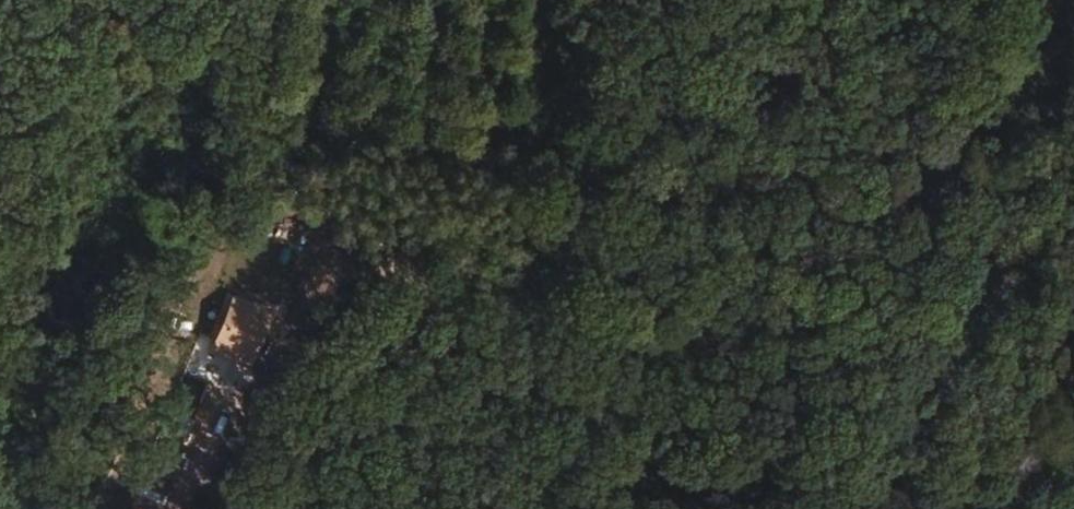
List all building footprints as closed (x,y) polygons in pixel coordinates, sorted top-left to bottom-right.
[(249,363),(271,308),(233,293),(211,348),(249,363)]
